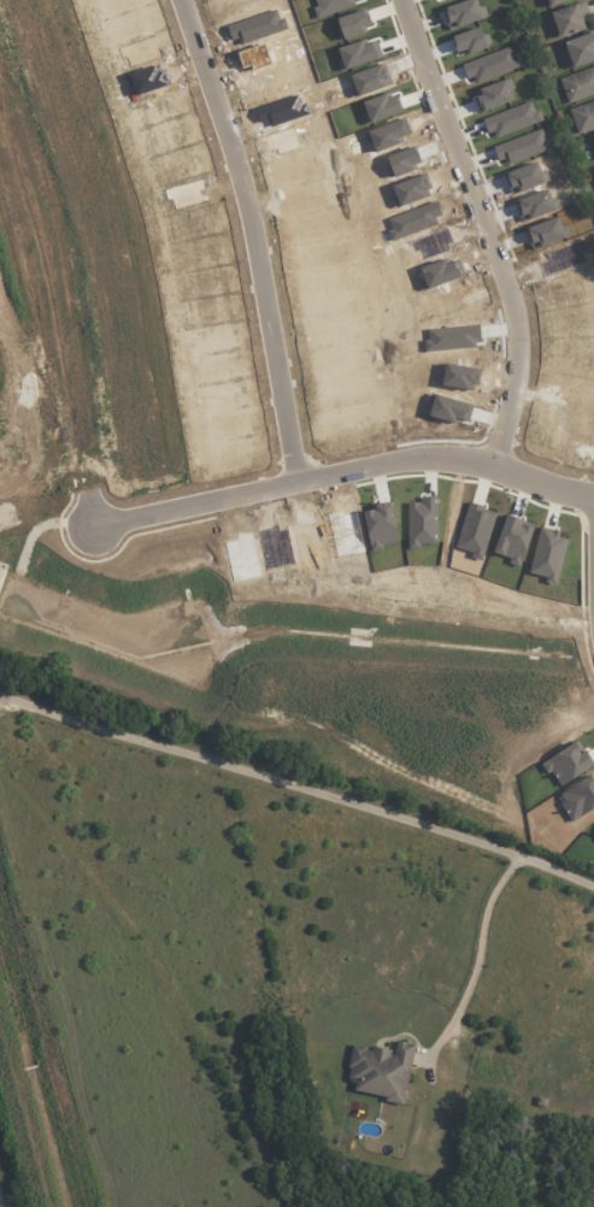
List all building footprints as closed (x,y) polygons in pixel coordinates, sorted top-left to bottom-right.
[(318,5),(313,7),(317,18),(355,5),(354,0),(316,0),(318,5)] [(448,30),(487,16),(486,11),(481,12),(476,0),(465,0),(441,8),(448,30)] [(582,19),(589,16),(583,1),(550,13),(560,38),(585,29),(582,19)] [(337,17),(366,7),(367,12),(369,12),(372,23),(365,25),(367,30),(345,39),(345,36),(340,39),(336,28),(341,27),(337,17)] [(480,25),(487,47),(465,55),(463,49),(457,52),(451,36),(480,25)] [(593,60),(593,31),(563,42),(573,68),(593,60)] [(339,47),(342,58),(336,59),(341,70),(383,55),(381,49),(377,40),(371,41),(365,43),(363,39),(339,47)] [(461,64),(466,78),(474,76),(476,82),(522,65),(518,54),(513,55),(510,46),(461,64)] [(352,75),(355,84),(349,87),(354,98),(393,83),(384,61),(352,75)] [(593,94),(593,66),(559,78),(567,103),(593,94)] [(475,90),(477,96),(474,98),(480,113),(513,100),(505,78),(475,90)] [(364,100),(367,111),(363,113),(366,124),(404,110),(398,94),(389,98),(387,92),(364,100)] [(482,119),(487,133),(493,131),(495,137),(542,119),(539,108),(534,110),(530,100),(482,119)] [(568,109),(577,134),(593,128),(593,100),(568,109)] [(363,133),(406,117),(412,133),(402,136),(404,141),(376,152),(372,142),(367,143),(363,133)] [(493,146),(498,160),(505,158),(507,164),(553,147),(549,136),(545,139),(541,128),(493,146)] [(388,155),(390,164),(386,166),(390,177),(395,176),(395,177),(418,169),(416,164),(422,161),(418,151),(416,152),(414,146),(388,155)] [(502,173),(511,195),(549,179),(547,173),(542,176),(536,160),(502,173)] [(393,186),(396,195),(392,198),(396,208),(430,195),(428,189),(430,188),(428,186),(429,184),(427,177),(425,177),(424,173),(393,186)] [(513,201),(521,222),(559,207),(557,201),(553,202),(547,188),(513,201)] [(388,218),(393,229),(388,230),(392,241),(437,223),(435,217),(442,214),(436,200),(388,218)] [(524,229),(531,249),(570,235),(569,230),(564,231),(558,216),(524,229)] [(411,241),(414,252),(419,249),(423,259),(449,249),(447,245),(454,242),(448,226),(411,241)] [(542,253),(545,259),(536,263),(542,277),(584,261),(581,252),(586,249),(582,239),(542,253)] [(420,267),(424,278),(419,279),(423,290),(465,275),(459,259),(447,264),(445,258),(420,267)] [(543,284),(549,306),(584,298),(578,276),(543,284)] [(442,301),(437,304),(440,314),(446,313),(446,314),(469,308),(467,304),(475,301),(472,292),(470,293),(467,285),(440,294),(442,301)] [(549,313),(552,330),(561,329),(563,334),(590,331),(589,308),(549,313)] [(428,329),(429,340),(424,340),(425,351),(476,347),(475,340),(481,340),(480,324),(428,329)] [(540,526),(559,531),(558,537),(567,540),(555,584),(545,582),(546,577),(528,572),(540,526)] [(414,1044),(395,1040),(394,1050),(372,1046),(372,1048),(355,1045),(347,1091),(405,1101),(414,1044)]
